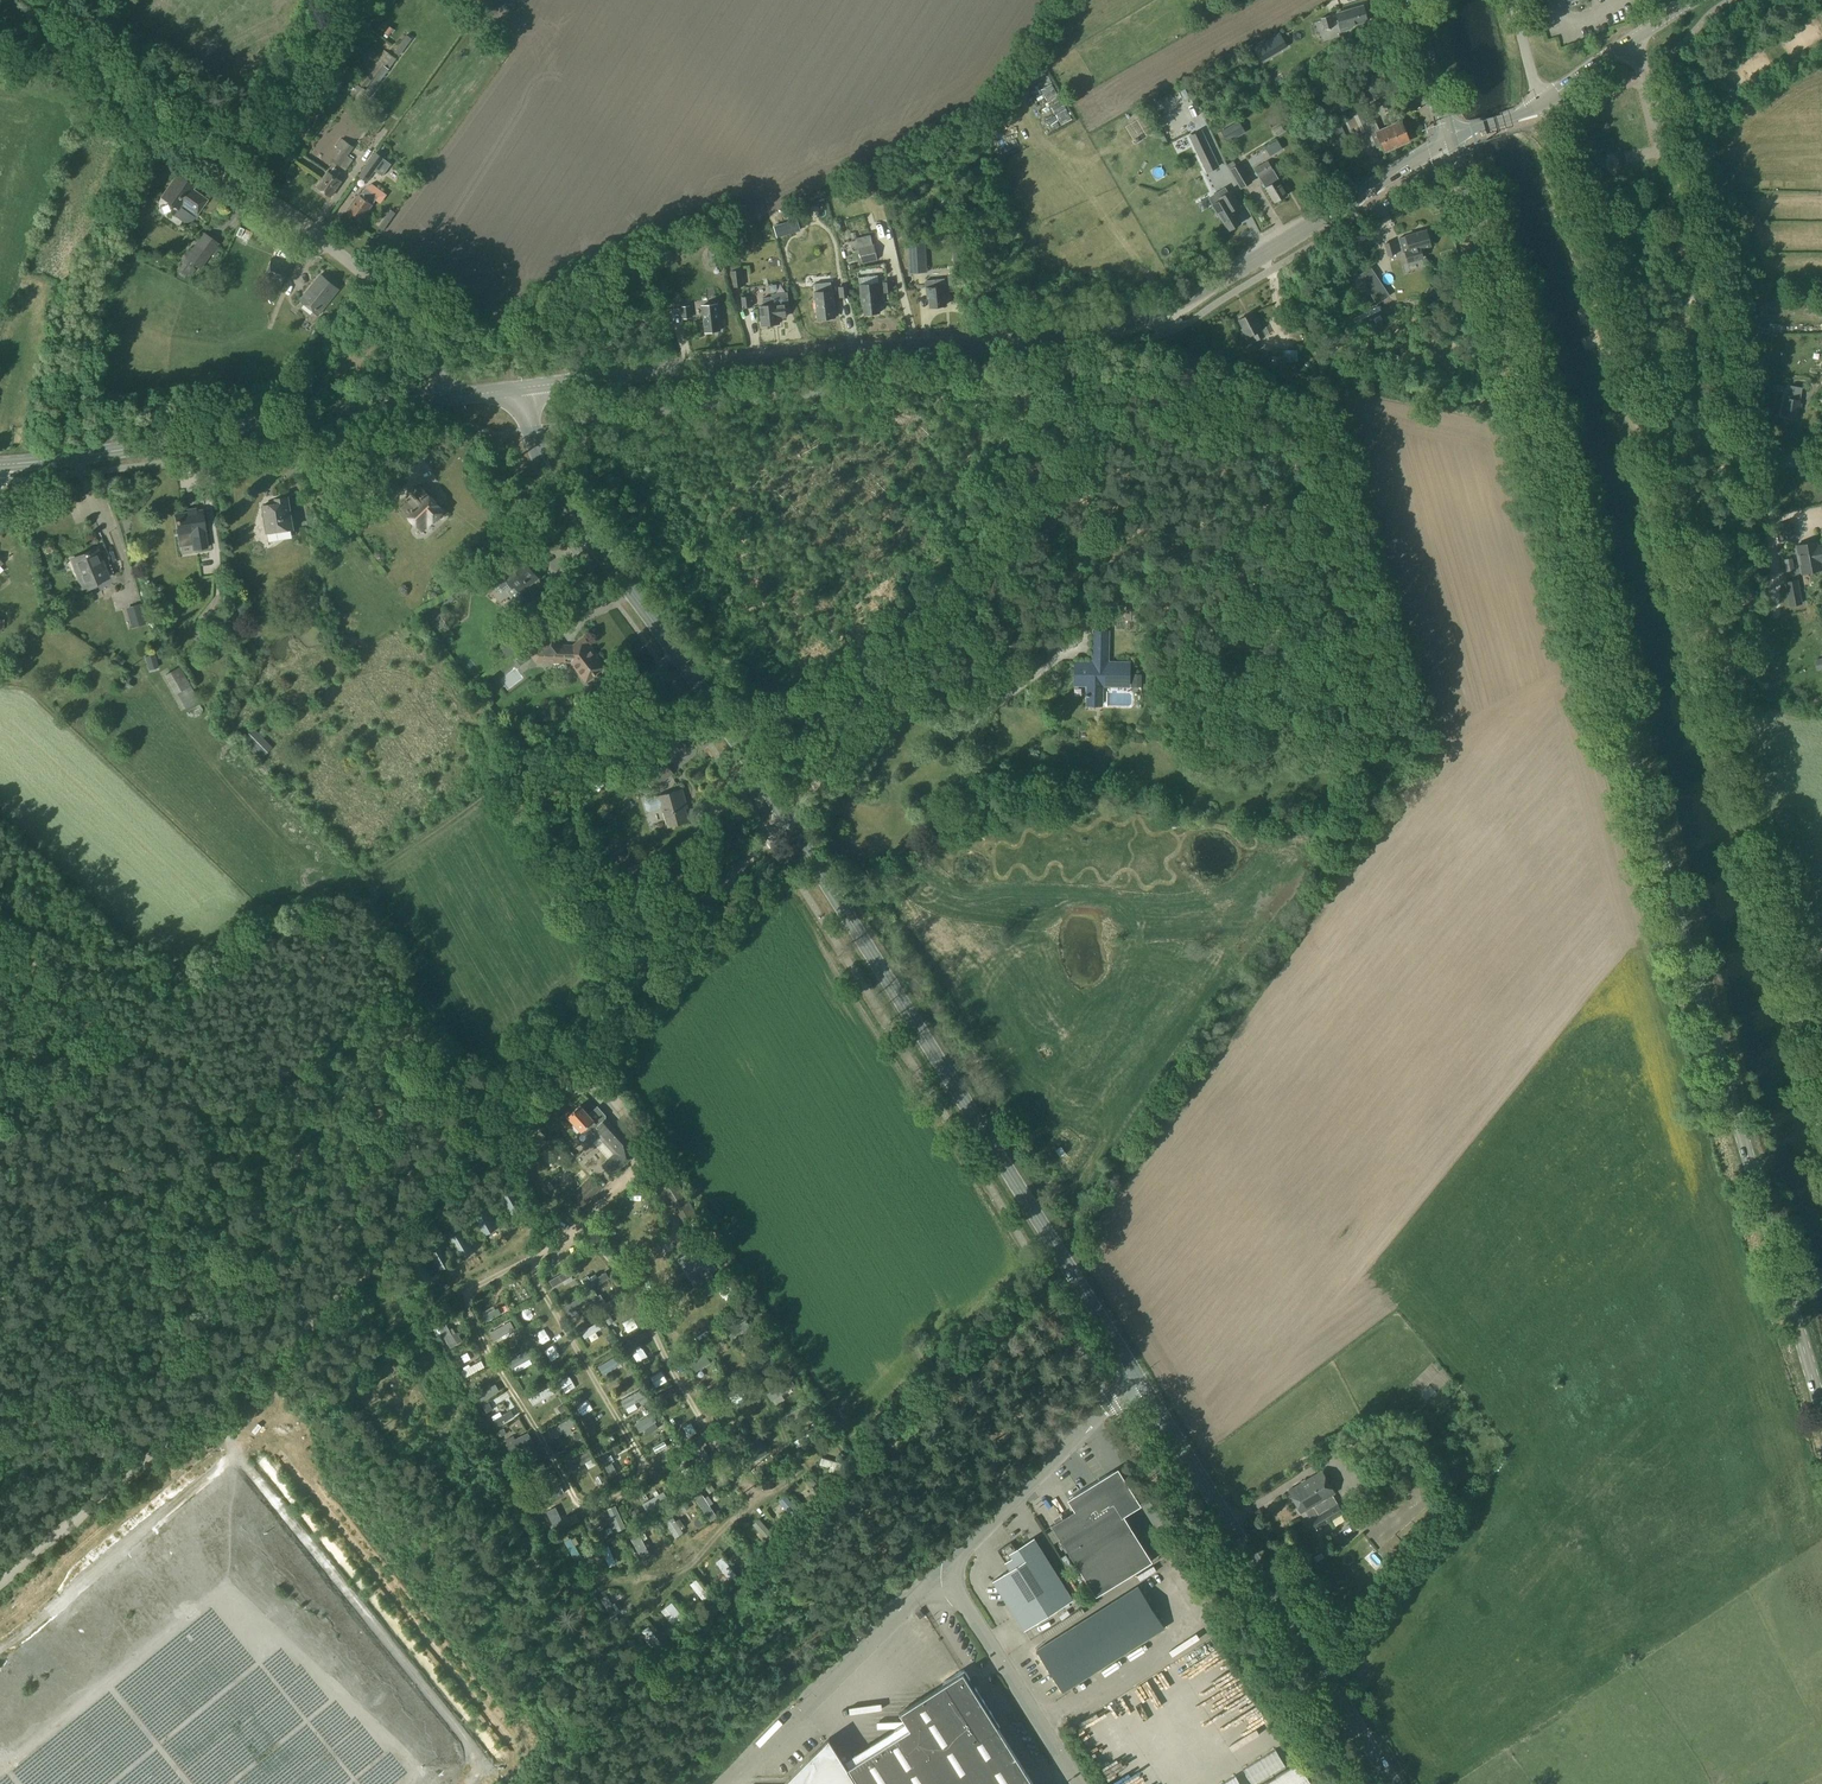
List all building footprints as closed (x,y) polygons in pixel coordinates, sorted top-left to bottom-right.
[(1345,11),(1337,13),(1339,21),(1338,21),(1340,32),(1342,31),(1350,29),(1350,27),(1368,22),(1367,20),(1368,19),(1367,14),(1366,13),(1364,6),(1349,10),(1345,11)] [(1330,16),(1321,19),(1324,30),(1333,27),(1330,16)] [(395,49),(393,51),(399,55),(400,53),(412,37),(406,33),(395,49)] [(1254,48),(1262,61),(1287,46),(1279,33),(1254,48)] [(382,63),(390,68),(396,61),(388,55),(382,63)] [(365,93),(370,96),(389,71),(384,67),(365,93)] [(1344,105),(1342,95),(1334,97),(1337,106),(1344,105)] [(1349,104),(1352,111),(1359,108),(1368,103),(1366,97),(1349,104)] [(377,120),(383,124),(388,116),(382,112),(377,120)] [(1368,130),(1361,113),(1354,116),(1360,130),(1362,133),(1368,131),(1368,130)] [(1371,113),(1363,116),(1367,124),(1375,121),(1371,113)] [(1237,120),(1227,126),(1234,137),(1243,132),(1237,120)] [(1395,147),(1387,128),(1379,132),(1375,121),(1367,124),(1377,148),(1382,146),(1385,151),(1395,147)] [(1387,128),(1395,147),(1409,141),(1401,123),(1387,128)] [(1330,131),(1335,142),(1347,138),(1342,126),(1330,131)] [(1201,130),(1189,136),(1202,163),(1213,157),(1201,130)] [(1276,138),(1269,142),(1275,152),(1281,148),(1276,138)] [(333,162),(340,167),(353,147),(341,139),(335,147),(341,151),(333,162)] [(1245,152),(1249,159),(1262,151),(1259,145),(1245,152)] [(376,152),(359,176),(367,181),(374,171),(382,176),(392,163),(383,157),(376,152)] [(1386,161),(1393,170),(1407,161),(1401,152),(1386,161)] [(333,162),(330,167),(322,161),(308,181),(322,192),(329,183),(335,187),(346,172),(340,167),(333,162)] [(1255,168),(1265,187),(1274,202),(1287,195),(1279,181),(1268,161),(1255,168)] [(1240,163),(1229,170),(1240,189),(1252,182),(1240,163)] [(192,220),(193,219),(206,200),(192,189),(193,187),(176,175),(161,197),(178,209),(174,215),(183,221),(184,222),(185,222),(186,222),(188,222),(189,222),(190,222),(191,221),(192,220)] [(365,188),(349,210),(361,219),(377,197),(365,188)] [(1229,231),(1240,224),(1232,211),(1239,206),(1231,192),(1228,193),(1225,188),(1217,193),(1221,200),(1212,206),(1218,215),(1219,214),(1229,231)] [(868,208),(861,210),(866,229),(873,227),(868,208)] [(773,229),(775,237),(799,231),(797,223),(773,229)] [(240,238),(245,229),(237,225),(233,234),(240,238)] [(1405,236),(1398,238),(1402,254),(1405,253),(1408,262),(1423,258),(1420,249),(1431,246),(1427,230),(1405,236)] [(856,238),(858,247),(872,245),(870,235),(856,238)] [(1384,243),(1387,256),(1396,254),(1393,241),(1384,243)] [(910,274),(918,273),(918,265),(926,264),(924,242),(908,243),(910,274)] [(858,247),(862,264),(877,260),(873,244),(872,245),(858,247)] [(195,264),(200,267),(208,255),(195,246),(179,270),(187,276),(195,264)] [(708,250),(710,266),(720,264),(719,249),(708,250)] [(264,280),(264,281),(281,287),(290,265),(273,258),(264,280)] [(1370,266),(1358,274),(1370,293),(1372,292),(1382,285),(1378,278),(1370,266)] [(731,272),(733,287),(743,286),(741,271),(731,272)] [(318,315),(339,289),(321,274),(299,300),(318,315)] [(947,276),(948,286),(957,285),(955,274),(947,276)] [(934,280),(925,282),(926,288),(927,298),(929,298),(930,307),(945,305),(944,296),(946,296),(945,286),(944,279),(942,280),(934,280)] [(883,282),(884,293),(892,292),(891,281),(883,282)] [(831,282),(814,284),(816,300),(815,301),(816,311),(817,311),(818,319),(834,318),(833,309),(835,309),(834,298),(832,299),(831,282)] [(859,286),(860,296),(861,305),(865,305),(866,314),(879,312),(878,303),(880,303),(878,284),(859,286)] [(848,286),(847,286),(838,287),(840,298),(849,297),(848,286)] [(741,297),(742,308),(751,308),(750,296),(741,297)] [(675,313),(676,298),(664,297),(663,313),(675,313)] [(760,307),(762,326),(778,324),(778,319),(789,318),(787,304),(776,305),(772,305),(771,298),(763,299),(763,306),(760,307)] [(717,304),(702,306),(704,332),(720,331),(718,312),(717,304)] [(681,307),(682,319),(691,318),(689,306),(681,307)] [(1252,313),(1238,320),(1243,329),(1241,329),(1245,338),(1246,338),(1249,345),(1264,337),(1269,334),(1266,327),(1262,329),(1258,321),(1256,322),(1252,313)] [(1272,350),(1272,364),(1284,364),(1284,350),(1272,350)] [(1785,397),(1782,415),(1798,417),(1801,400),(1800,400),(1801,394),(1787,392),(1786,397),(1785,397)] [(421,444),(421,434),(412,435),(413,448),(422,448),(421,444)] [(419,486),(415,489),(417,491),(409,499),(410,500),(402,509),(408,515),(407,515),(407,519),(413,524),(416,524),(417,524),(418,525),(427,517),(431,521),(443,510),(419,486)] [(262,505),(267,533),(292,529),(287,496),(275,498),(276,503),(262,505)] [(174,515),(178,534),(193,531),(197,550),(207,548),(200,510),(174,515)] [(1817,546),(1816,542),(1796,546),(1802,574),(1821,570),(1820,562),(1821,561),(1821,545),(1817,546)] [(71,560),(82,587),(107,577),(96,550),(71,560)] [(1794,550),(1781,552),(1783,567),(1796,565),(1794,550)] [(478,565),(482,570),(491,564),(486,558),(478,565)] [(502,573),(487,584),(490,589),(495,586),(499,592),(508,586),(507,585),(511,582),(519,594),(529,588),(527,586),(537,580),(522,559),(503,572),(504,573),(503,574),(502,573)] [(1801,604),(1797,580),(1785,582),(1790,606),(1801,604)] [(118,592),(109,595),(113,607),(122,604),(118,592)] [(165,600),(158,603),(162,612),(168,610),(165,600)] [(142,619),(129,622),(130,628),(144,624),(142,619)] [(217,621),(219,636),(232,635),(230,620),(217,621)] [(1075,684),(1088,685),(1087,704),(1101,705),(1102,685),(1128,686),(1129,663),(1107,662),(1108,632),(1094,631),(1093,662),(1075,662),(1075,684)] [(197,639),(197,648),(217,646),(216,637),(197,639)] [(530,654),(536,663),(567,663),(570,661),(585,681),(603,668),(595,657),(596,657),(587,645),(588,644),(584,639),(574,646),(574,649),(562,648),(553,637),(530,654)] [(500,648),(507,658),(520,648),(514,639),(500,648)] [(113,661),(121,666),(125,661),(118,655),(113,661)] [(516,661),(520,666),(527,661),(522,656),(516,661)] [(166,677),(176,694),(190,686),(181,669),(166,677)] [(1131,675),(1131,685),(1141,685),(1141,675),(1131,675)] [(807,715),(816,721),(821,712),(813,707),(807,715)] [(1310,720),(1295,721),(1295,730),(1310,730),(1310,720)] [(652,776),(646,780),(646,781),(650,787),(657,782),(659,784),(673,774),(665,764),(651,774),(652,776)] [(645,802),(647,810),(649,811),(663,807),(669,826),(687,821),(684,808),(683,802),(685,801),(681,790),(646,799),(645,802)] [(602,1164),(612,1176),(630,1159),(627,1143),(605,1118),(606,1116),(597,1106),(588,1114),(580,1104),(567,1116),(574,1123),(571,1126),(577,1132),(580,1130),(586,1136),(588,1139),(590,1141),(591,1143),(598,1136),(614,1153),(602,1164)] [(586,1136),(579,1142),(583,1147),(590,1141),(588,1139),(586,1136)] [(567,1198),(578,1211),(601,1188),(590,1176),(585,1181),(567,1198)] [(665,1189),(685,1222),(698,1214),(678,1181),(665,1189)] [(499,1196),(509,1214),(524,1206),(513,1187),(499,1196)] [(472,1216),(483,1235),(497,1226),(487,1208),(472,1216)] [(603,1230),(609,1234),(613,1226),(607,1223),(603,1230)] [(449,1238),(458,1254),(471,1247),(461,1231),(449,1238)] [(616,1248),(626,1254),(630,1247),(620,1241),(616,1248)] [(429,1253),(438,1269),(451,1262),(441,1245),(429,1253)] [(694,1250),(676,1261),(695,1290),(713,1279),(710,1275),(716,1271),(711,1263),(714,1261),(710,1256),(708,1258),(703,1250),(697,1254),(694,1250)] [(409,1267),(418,1284),(430,1277),(421,1260),(409,1267)] [(551,1282),(569,1273),(565,1266),(548,1276),(551,1282)] [(509,1275),(515,1285),(524,1279),(518,1269),(509,1275)] [(713,1291),(717,1298),(727,1294),(724,1286),(713,1291)] [(565,1299),(573,1312),(589,1302),(581,1290),(565,1299)] [(602,1296),(607,1306),(617,1301),(611,1291),(602,1296)] [(471,1300),(477,1307),(487,1298),(480,1292),(471,1300)] [(517,1313),(523,1320),(531,1314),(526,1307),(517,1313)] [(504,1317),(498,1319),(503,1329),(508,1326),(504,1317)] [(585,1339),(595,1333),(592,1328),(599,1323),(596,1317),(578,1328),(585,1339)] [(618,1336),(634,1328),(629,1319),(613,1328),(618,1336)] [(723,1329),(728,1335),(739,1327),(734,1321),(723,1329)] [(664,1332),(669,1343),(677,1339),(673,1328),(664,1332)] [(640,1341),(630,1347),(636,1357),(646,1351),(640,1341)] [(593,1356),(612,1348),(609,1342),(590,1350),(593,1356)] [(687,1359),(695,1372),(710,1363),(702,1350),(687,1359)] [(477,1356),(460,1364),(463,1371),(480,1363),(477,1356)] [(620,1364),(609,1370),(615,1381),(626,1375),(620,1364)] [(397,1368),(369,1384),(377,1398),(390,1392),(394,1401),(385,1406),(400,1433),(425,1420),(397,1368)] [(770,1397),(789,1387),(784,1377),(765,1387),(770,1397)] [(473,1388),(475,1395),(495,1387),(492,1380),(473,1388)] [(530,1403),(552,1393),(547,1382),(525,1392),(530,1403)] [(641,1386),(618,1394),(623,1406),(645,1398),(641,1386)] [(574,1409),(584,1403),(578,1394),(568,1400),(574,1409)] [(670,1409),(680,1403),(676,1397),(666,1403),(670,1409)] [(487,1411),(491,1421),(510,1412),(507,1405),(497,1410),(496,1407),(487,1411)] [(636,1428),(652,1418),(646,1409),(630,1419),(636,1428)] [(505,1446),(526,1433),(514,1414),(493,1428),(505,1446)] [(542,1424),(546,1435),(573,1425),(568,1414),(542,1424)] [(800,1431),(789,1437),(796,1448),(807,1441),(800,1431)] [(650,1440),(655,1451),(665,1447),(661,1436),(650,1440)] [(769,1452),(762,1440),(746,1449),(754,1462),(769,1452)] [(557,1455),(565,1471),(590,1459),(596,1472),(613,1464),(605,1448),(592,1454),(587,1441),(557,1455)] [(818,1454),(816,1460),(828,1464),(830,1458),(818,1454)] [(709,1465),(702,1469),(706,1478),(714,1474),(709,1465)] [(1321,1471),(1288,1491),(1301,1513),(1306,1511),(1311,1519),(1310,1519),(1316,1530),(1343,1514),(1336,1503),(1331,1495),(1334,1493),(1321,1471)] [(1053,1524),(1097,1595),(1151,1561),(1123,1516),(1136,1508),(1122,1485),(1115,1490),(1106,1475),(1069,1498),(1076,1509),(1053,1524)] [(630,1492),(636,1508),(644,1505),(638,1489),(630,1492)] [(1380,1548),(1379,1548),(1390,1560),(1391,1559),(1411,1542),(1421,1532),(1428,1525),(1428,1524),(1439,1513),(1443,1508),(1436,1499),(1419,1514),(1411,1521),(1401,1530),(1380,1548)] [(697,1505),(705,1516),(712,1511),(704,1500),(697,1505)] [(559,1522),(574,1517),(571,1510),(556,1515),(559,1522)] [(1053,1530),(1048,1533),(1047,1534),(1054,1543),(1059,1540),(1053,1530)] [(992,1581),(1024,1630),(1072,1600),(1057,1576),(1052,1568),(1033,1538),(1024,1544),(1026,1546),(1017,1552),(1011,1542),(998,1551),(1010,1570),(992,1581)] [(603,1541),(596,1545),(606,1566),(613,1562),(603,1541)] [(1062,1573),(1057,1566),(1052,1568),(1057,1576),(1062,1573)] [(1076,1600),(1081,1597),(1065,1573),(1060,1576),(1076,1600)] [(1036,1650),(1062,1691),(1163,1628),(1137,1587),(1036,1650)] [(643,1622),(636,1628),(649,1643),(656,1637),(643,1622)] [(847,1768),(828,1739),(783,1783),(1033,1783),(990,1717),(992,1715),(963,1670),(943,1683),(944,1684),(898,1712),(905,1722),(844,1761),(848,1767),(847,1768)] [(1298,1763),(1264,1783),(1311,1783),(1298,1763)]
